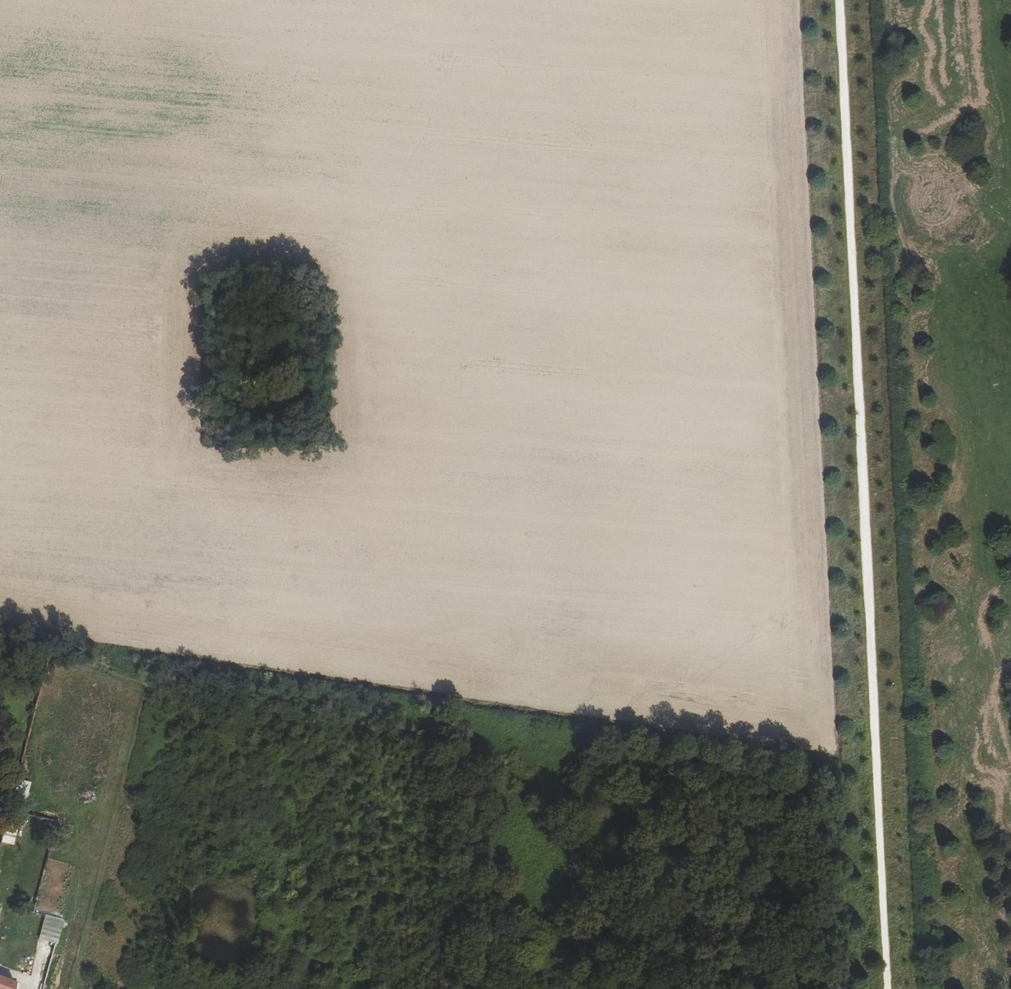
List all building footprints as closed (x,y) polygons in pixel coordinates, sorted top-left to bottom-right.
[(2,835),(1,842),(13,845),(15,838),(2,835)] [(58,944),(63,919),(43,915),(38,940),(58,944)] [(11,980),(0,976),(0,988),(7,988),(11,980)]
